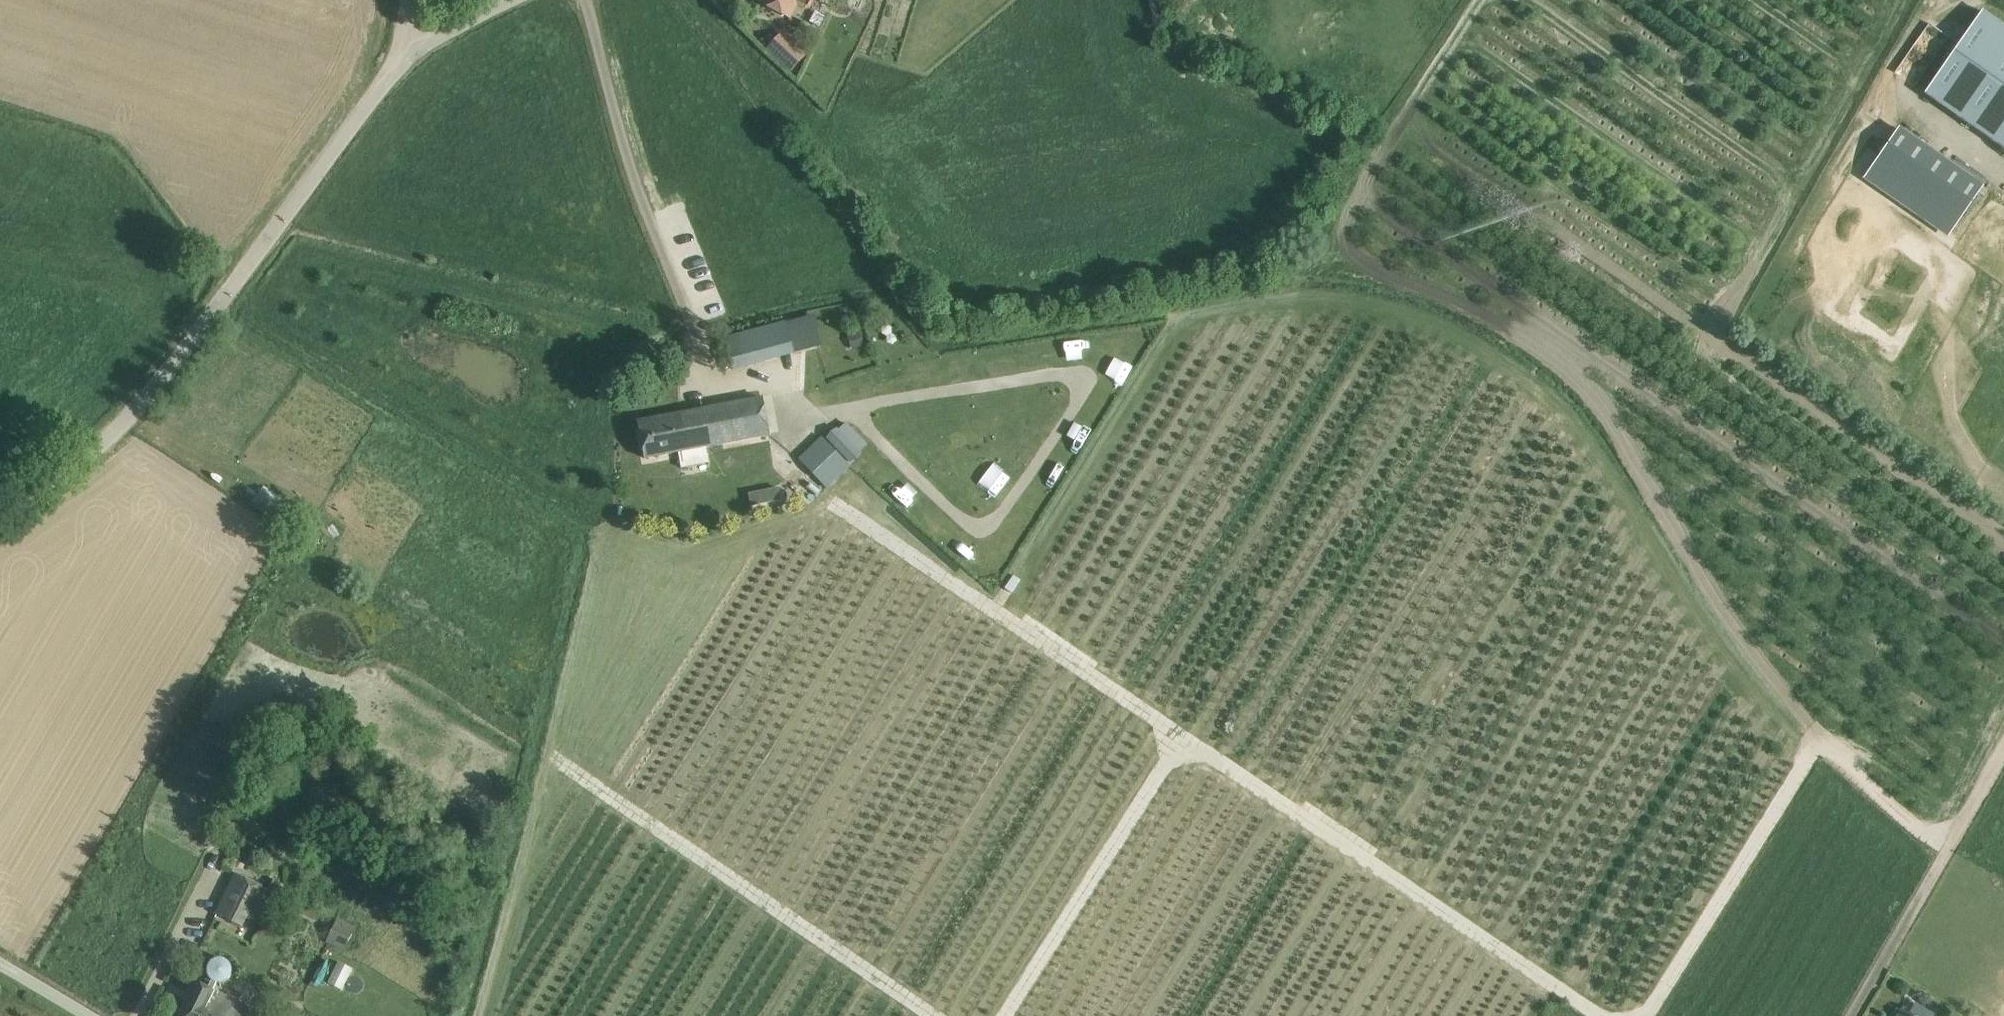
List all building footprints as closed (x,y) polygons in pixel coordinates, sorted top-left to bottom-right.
[(760,2),(790,18),(797,6),(806,10),(811,8),(814,0),(761,0),(760,2)] [(1982,9),(1925,93),(2003,148),(2003,24),(1982,9)] [(808,54),(783,31),(767,49),(792,72),(808,54)] [(1899,127),(1863,178),(1948,237),(1983,186),(1899,127)] [(733,369),(794,352),(786,322),(724,338),(733,369)] [(859,332),(849,335),(853,349),(864,345),(859,332)] [(680,413),(638,421),(645,458),(678,452),(682,468),(709,463),(706,447),(769,435),(768,429),(764,404),(762,398),(682,413),(680,413)] [(831,432),(827,438),(851,463),(861,453),(860,452),(839,430),(838,428),(831,432)] [(851,467),(822,437),(799,459),(828,489),(851,467)] [(779,487),(767,489),(769,502),(781,500),(779,487)] [(234,873),(215,913),(243,928),(247,919),(259,925),(271,901),(276,904),(285,885),(274,880),(269,890),(234,873)] [(326,942),(344,951),(354,928),(337,920),(326,942)] [(217,983),(220,983),(223,983),(226,981),(228,979),(230,976),(231,973),(232,970),(231,968),(230,965),(228,962),(225,960),(222,959),(219,959),(216,959),(213,961),(211,962),(209,965),(208,968),(207,971),(208,975),(209,978),(212,980),(208,988),(197,982),(184,1009),(180,1015),(247,1015),(251,1009),(213,990),(217,983)] [(338,960),(330,984),(346,989),(353,965),(338,960)]
